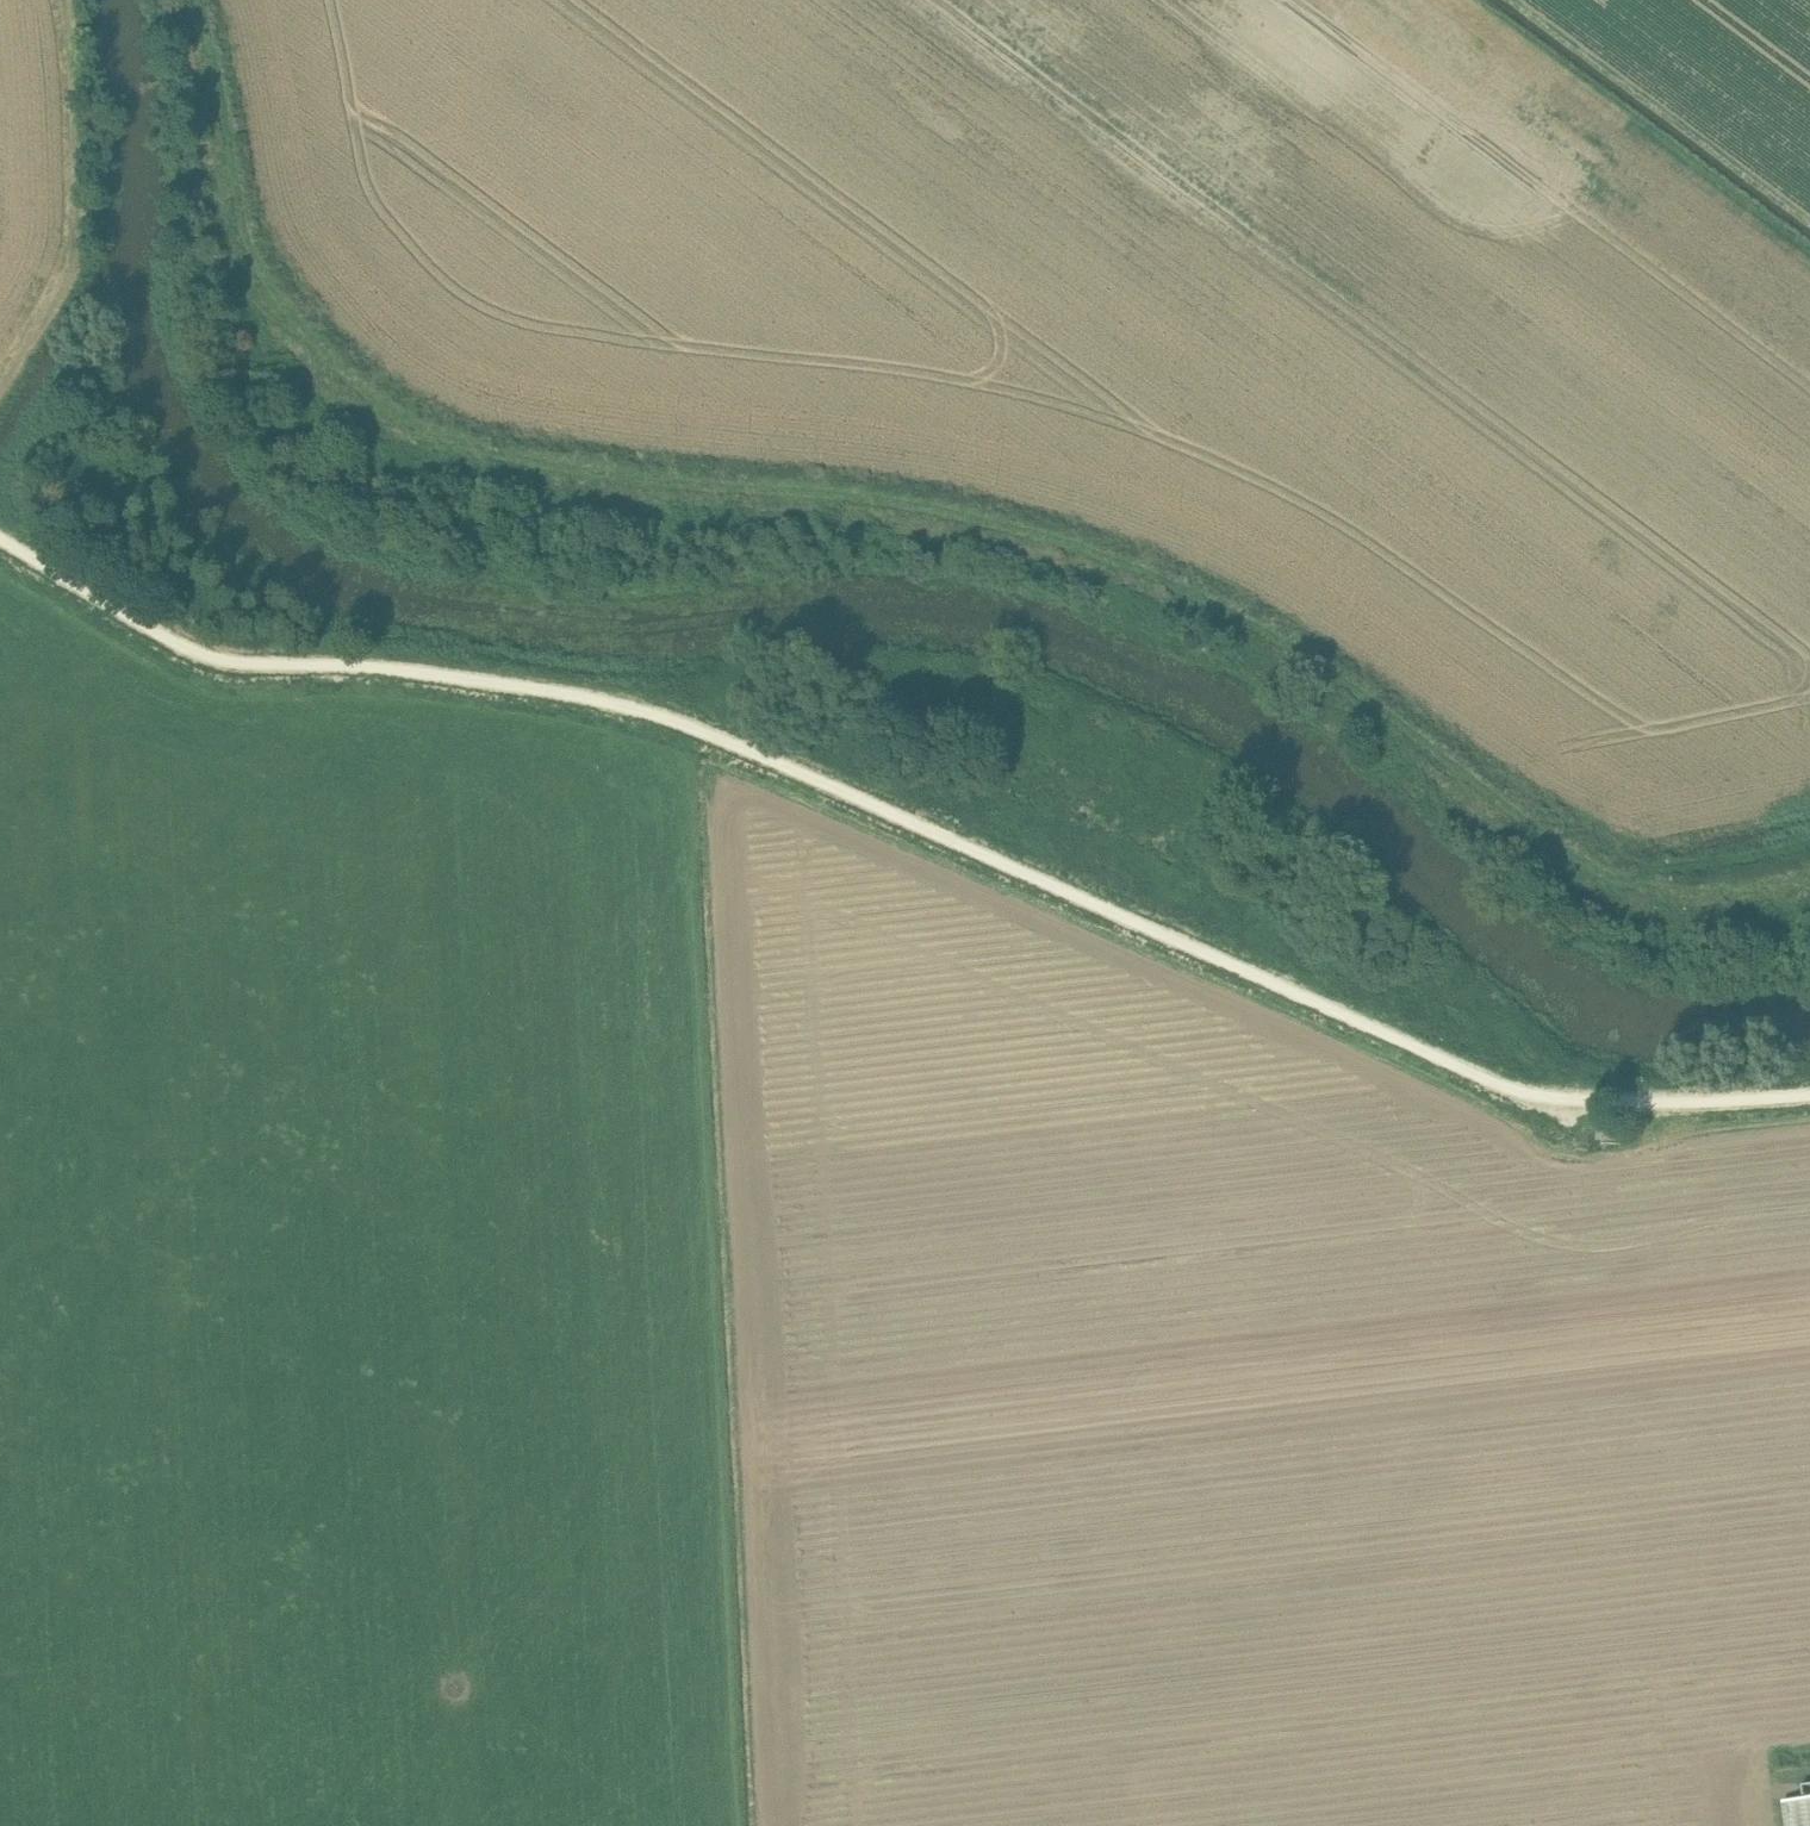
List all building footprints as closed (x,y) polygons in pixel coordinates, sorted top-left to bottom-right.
[(1786,1825),(1809,1825),(1809,1783),(1802,1784),(1804,1799),(1783,1802),(1786,1825)]
